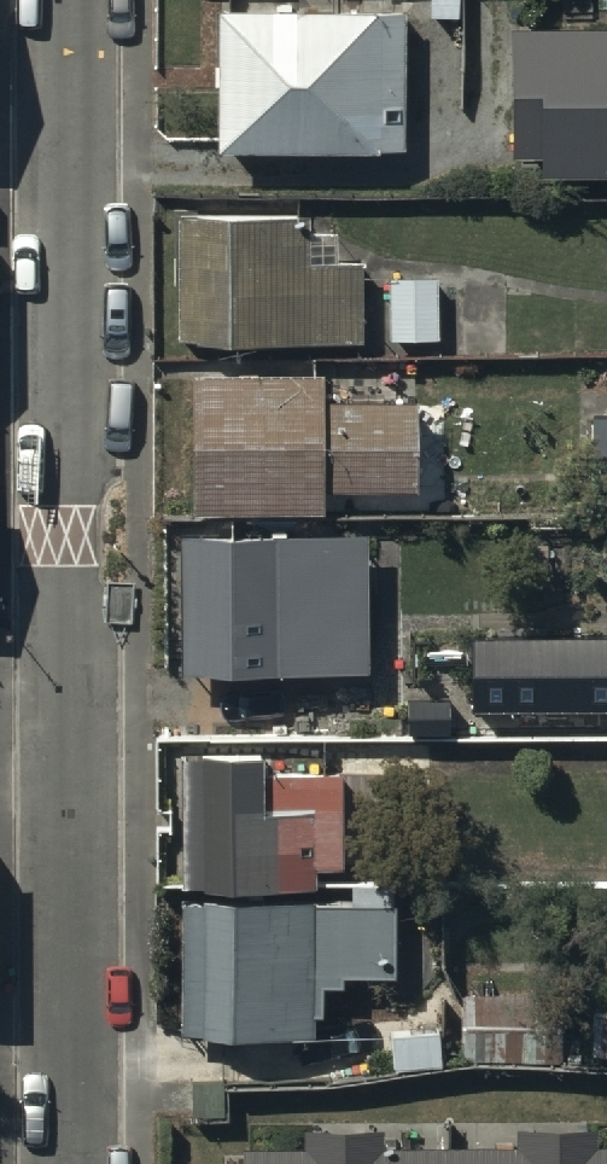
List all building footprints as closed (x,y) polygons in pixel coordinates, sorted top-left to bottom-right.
[(406,4),(215,2),(213,141),(405,143),(406,4)] [(508,18),(510,150),(539,150),(539,167),(606,166),(606,17),(508,18)] [(196,227),(176,227),(177,352),(364,351),(364,270),(358,270),(358,266),(340,266),(340,241),(315,241),(315,221),(293,221),(293,215),(196,216),(196,227)] [(387,287),(387,348),(439,348),(439,287),(387,287)] [(194,388),(195,526),(325,525),(325,503),(417,502),(417,412),(326,413),(325,387),(194,388)] [(594,525),(606,525),(606,423),(594,423),(594,525)] [(370,538),(181,538),(181,685),(371,684),(370,538)] [(470,627),(471,700),(606,699),(606,625),(470,627)] [(203,756),(183,756),(182,886),(316,887),(316,868),(346,868),(346,770),(265,770),(266,745),(203,745),(203,756)] [(392,899),(181,896),(180,1030),(313,1031),(313,1009),(319,1009),(319,983),(341,983),(341,971),(391,972),(392,899)] [(542,997),(462,998),(462,1068),(542,1067),(542,997)] [(240,1140),(240,1163),(606,1163),(606,1139),(593,1139),(593,1125),(515,1125),(515,1140),(385,1140),(385,1118),(301,1118),(302,1140),(240,1140)]
